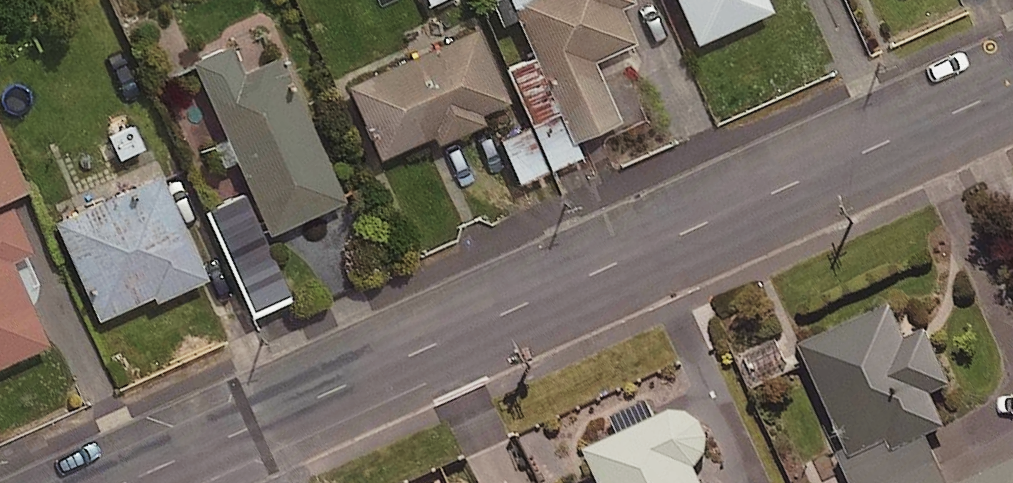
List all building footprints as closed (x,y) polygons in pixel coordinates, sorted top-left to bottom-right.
[(520,6),(581,140),(628,119),(601,60),(643,41),(627,6),(641,0),(534,0),(520,6)] [(700,51),(775,17),(767,0),(677,0),(700,51)] [(516,102),(483,29),(353,86),(385,160),(440,135),(443,143),(492,122),(488,114),(516,102)] [(276,236),(354,201),(289,56),(250,73),(238,45),(199,63),(276,236)] [(545,167),(521,118),(493,132),(516,180),(545,167)] [(0,134),(0,199),(26,186),(0,134)] [(215,278),(168,174),(61,221),(105,319),(160,295),(163,301),(215,278)] [(284,296),(241,195),(206,210),(250,311),(284,296)] [(19,207),(0,215),(0,369),(56,344),(19,261),(38,252),(19,207)] [(917,343),(901,310),(811,350),(862,462),(898,446),(902,455),(955,431),(941,399),(961,389),(936,335),(917,343)] [(594,455),(608,482),(710,482),(705,472),(716,459),(717,441),(711,426),(696,417),(681,415),(594,455)] [(984,482),(1012,482),(1012,470),(984,482)]
